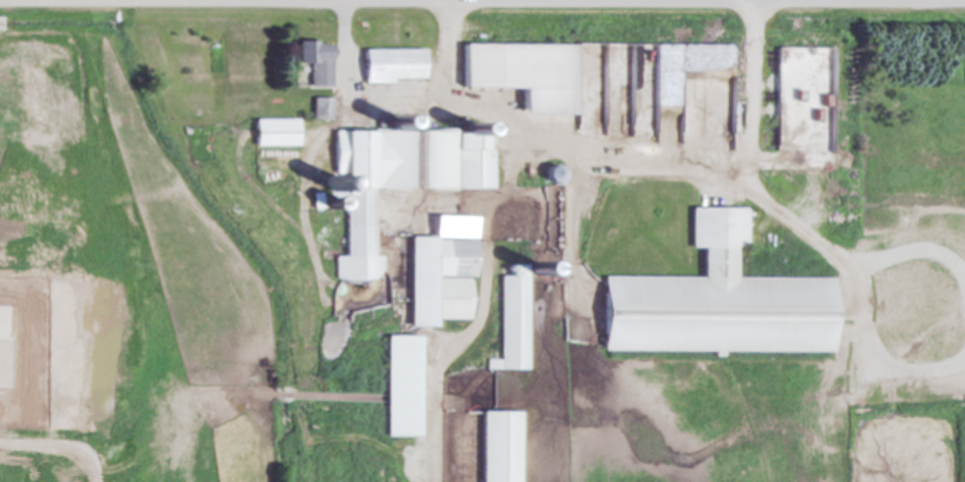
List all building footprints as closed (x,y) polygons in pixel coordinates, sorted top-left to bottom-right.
[(327,88),(327,45),(293,44),(293,65),(307,65),(306,88),(327,88)] [(457,89),(517,90),(517,116),(570,117),(571,47),(458,46),(457,89)] [(421,83),(420,51),(359,52),(359,83),(421,83)] [(329,100),(310,99),(309,121),(328,122),(329,100)] [(251,148),(295,148),(295,121),(251,121),(251,148)] [(329,133),(329,175),(340,175),(341,258),(331,258),(331,282),(378,282),(378,258),(371,258),(371,191),(405,191),(491,191),(490,150),(483,151),(483,137),(458,137),(458,124),(444,124),(444,132),(329,133)] [(596,353),(710,353),(710,354),(827,354),(827,280),(731,280),(730,250),(743,250),(742,210),(687,210),(687,250),(697,250),(698,279),(596,279),(596,353)] [(406,329),(432,329),(432,321),(466,321),(466,279),(472,279),(472,218),(429,218),(429,239),(406,239),(406,329)] [(524,372),(525,276),(531,276),(531,274),(537,274),(537,264),(507,264),(507,278),(496,278),(495,362),(484,361),(484,371),(524,372)] [(412,439),(413,339),(383,338),(381,438),(412,439)] [(477,413),(476,481),(516,481),(518,414),(477,413)]
